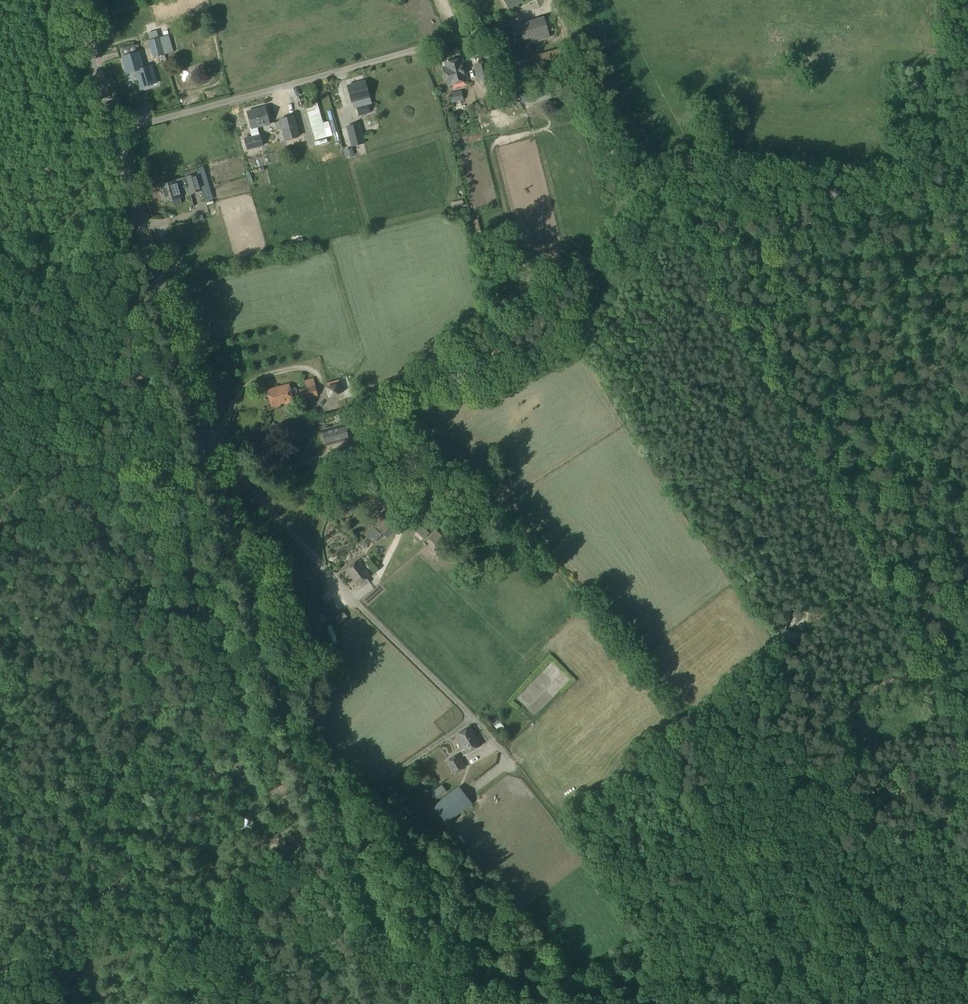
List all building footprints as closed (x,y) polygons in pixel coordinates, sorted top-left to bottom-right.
[(508,8),(523,1),(522,0),(505,0),(508,8)] [(542,19),(513,29),(518,43),(548,34),(542,19)] [(505,31),(493,34),(504,76),(568,57),(564,47),(513,62),(505,31)] [(150,41),(149,41),(154,58),(173,52),(168,35),(159,38),(150,41)] [(139,53),(123,57),(127,74),(135,71),(140,88),(156,84),(152,67),(143,69),(139,53)] [(445,68),(443,68),(447,84),(450,83),(450,85),(466,81),(460,60),(444,64),(445,68)] [(487,62),(473,64),(478,82),(489,79),(491,78),(487,62)] [(491,78),(489,79),(493,91),(505,88),(503,76),(491,78)] [(365,81),(347,86),(352,103),(353,103),(355,108),(356,107),(358,114),(369,111),(367,104),(371,103),(365,81)] [(460,92),(449,95),(451,103),(463,100),(460,92)] [(519,95),(507,97),(508,104),(520,102),(519,95)] [(316,103),(305,106),(315,140),(332,135),(328,120),(322,122),(316,103)] [(252,138),(245,140),(248,150),(263,146),(260,136),(259,136),(257,127),(268,125),(263,108),(247,112),(251,129),(250,129),(252,138)] [(295,116),(280,120),(285,139),(300,135),(295,116)] [(359,124),(346,127),(351,148),(363,144),(359,124)] [(468,137),(480,133),(479,128),(466,132),(468,137)] [(352,148),(344,150),(346,157),(354,155),(352,148)] [(185,177),(184,177),(185,178),(188,189),(189,194),(202,190),(196,174),(185,177)] [(185,178),(159,185),(164,202),(172,200),(180,197),(181,197),(179,191),(188,189),(185,178)] [(339,380),(326,383),(329,396),(342,392),(339,380)] [(289,385),(267,390),(271,408),(293,403),(289,385)] [(315,387),(298,392),(301,401),(318,396),(315,387)] [(339,417),(316,422),(321,441),(328,440),(330,444),(349,438),(345,425),(344,425),(344,423),(341,423),(339,417)] [(394,494),(385,485),(381,490),(390,498),(394,494)] [(380,495),(372,504),(379,510),(383,507),(387,510),(392,505),(380,495)] [(381,515),(374,521),(380,527),(386,520),(381,515)] [(388,518),(386,520),(380,527),(378,529),(387,539),(397,528),(388,518)] [(373,527),(365,535),(372,542),(380,534),(373,527)] [(367,539),(361,545),(364,549),(370,542),(367,539)] [(358,560),(345,570),(357,585),(359,584),(367,578),(370,576),(358,560)] [(367,578),(359,584),(362,588),(370,582),(367,578)] [(331,615),(339,608),(334,601),(325,609),(331,615)] [(343,611),(335,617),(340,622),(347,616),(343,611)] [(784,629),(781,640),(796,644),(799,633),(784,629)] [(469,728),(455,736),(465,754),(480,746),(469,728)] [(457,756),(445,762),(452,775),(464,768),(457,756)] [(451,780),(440,788),(444,794),(455,786),(451,780)] [(460,788),(436,807),(449,823),(472,803),(460,788)] [(434,805),(443,800),(440,793),(431,798),(434,805)]
